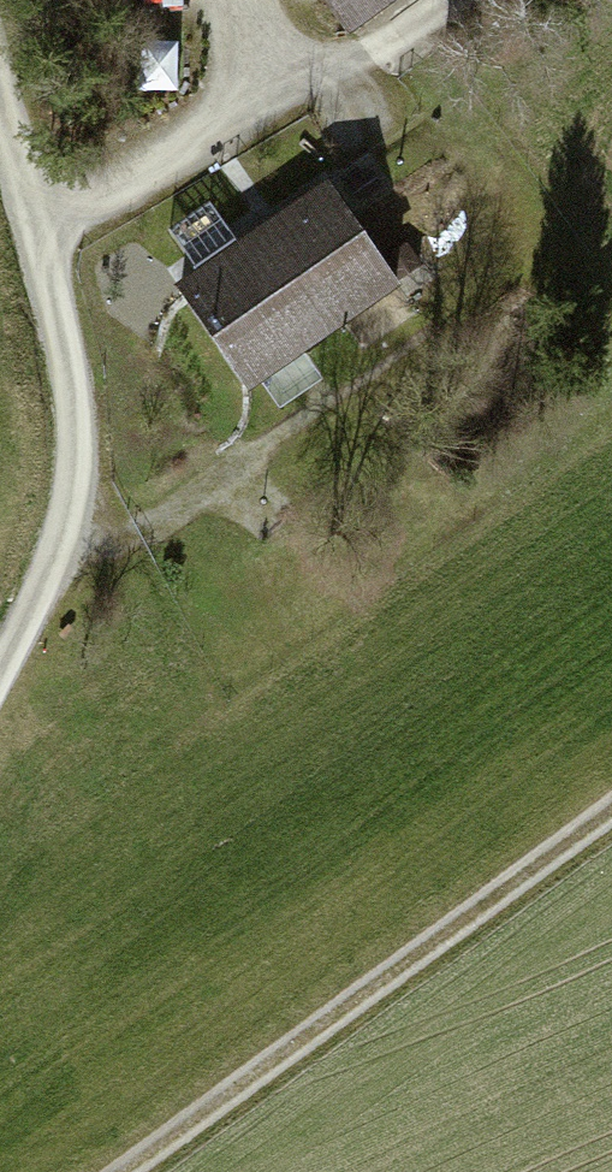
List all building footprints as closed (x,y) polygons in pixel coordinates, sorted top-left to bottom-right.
[(351,29),(391,0),(330,0),(351,29)] [(262,400),(410,297),(335,190),(187,293),(262,400)]
